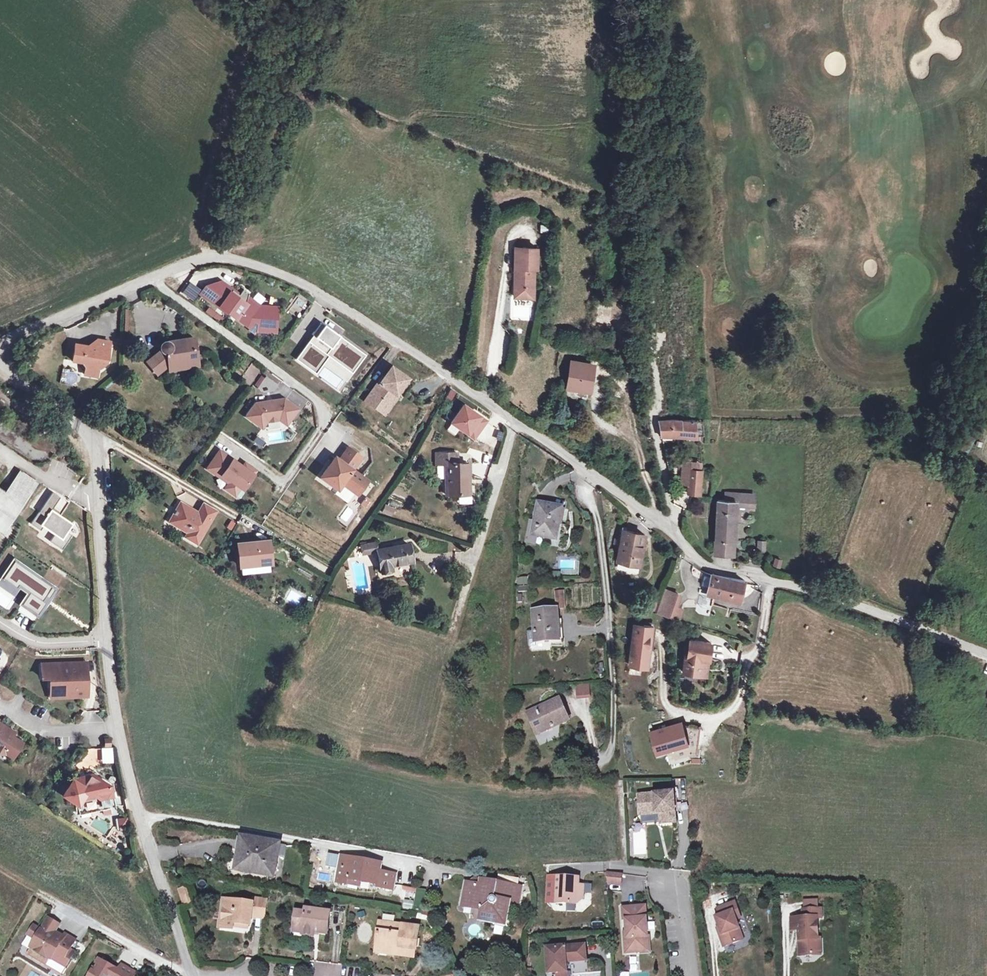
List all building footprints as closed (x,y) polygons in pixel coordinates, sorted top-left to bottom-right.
[(534,288),(534,268),(537,268),(538,248),(516,247),(515,297),(527,297),(527,288),(534,288)] [(660,291),(659,274),(651,274),(651,291),(660,291)] [(239,295),(222,282),(220,285),(231,293),(230,294),(237,298),(239,295)] [(256,311),(246,304),(249,293),(243,289),(239,295),(237,298),(230,294),(231,293),(220,285),(218,283),(212,290),(206,286),(201,294),(222,309),(223,308),(249,327),(254,321),(259,324),(257,331),(276,333),(278,307),(260,306),(256,311)] [(297,295),(289,311),(300,317),(308,300),(297,295)] [(222,323),(225,317),(209,307),(205,313),(222,323)] [(257,331),(259,324),(254,321),(249,327),(256,332),(257,331)] [(315,361),(319,365),(328,352),(344,364),(347,360),(354,365),(363,353),(321,323),(312,335),(316,338),(300,359),(311,367),(315,361)] [(179,359),(186,358),(187,367),(198,365),(197,355),(194,338),(169,341),(169,343),(169,342),(167,342),(166,342),(165,342),(164,342),(163,343),(162,343),(161,345),(161,346),(161,347),(161,349),(161,350),(162,351),(147,362),(156,373),(168,363),(179,362),(179,359)] [(102,366),(105,350),(108,351),(110,342),(97,340),(95,348),(75,344),(72,361),(82,362),(85,367),(98,369),(102,366)] [(169,369),(187,367),(186,358),(179,359),(179,362),(168,363),(169,369)] [(354,365),(347,360),(344,364),(352,369),(354,365)] [(315,361),(311,367),(316,370),(319,365),(315,361)] [(589,390),(593,364),(572,361),(569,387),(589,390)] [(248,384),(258,369),(251,364),(241,378),(248,384)] [(96,377),(98,369),(85,367),(84,375),(96,377)] [(392,367),(373,393),(389,405),(402,386),(408,378),(392,367)] [(75,386),(78,373),(63,368),(60,381),(75,386)] [(266,376),(257,388),(263,393),(274,391),(278,385),(266,376)] [(408,378),(402,386),(408,391),(414,383),(408,378)] [(373,393),(367,401),(384,413),(389,405),(373,393)] [(267,401),(256,403),(246,417),(262,428),(267,422),(279,420),(286,425),(298,409),(284,399),(273,400),(274,402),(267,404),(267,401)] [(463,405),(451,422),(473,438),(485,420),(463,405)] [(697,436),(695,420),(672,419),(659,421),(661,436),(662,436),(674,435),(697,436)] [(962,441),(970,428),(963,424),(956,438),(962,441)] [(877,433),(886,434),(886,425),(877,425),(877,433)] [(972,446),(979,432),(970,428),(962,441),(963,442),(972,446)] [(968,452),(972,446),(963,442),(960,448),(968,452)] [(335,457),(321,476),(338,489),(342,483),(355,492),(365,478),(352,469),(361,457),(348,448),(339,460),(335,457)] [(234,495),(240,487),(242,489),(256,471),(245,463),(242,466),(219,451),(210,464),(214,466),(211,471),(220,478),(222,475),(230,481),(224,488),(234,495)] [(468,494),(468,463),(457,463),(457,453),(436,453),(436,465),(445,465),(446,495),(468,494)] [(689,483),(690,468),(696,469),(697,461),(683,460),(681,483),(689,483)] [(59,461),(54,473),(69,480),(75,468),(59,461)] [(700,493),(702,469),(696,469),(690,468),(689,483),(688,493),(700,493)] [(0,492),(0,527),(1,528),(12,513),(13,514),(33,484),(20,475),(6,496),(0,492)] [(365,478),(355,492),(358,494),(368,480),(365,478)] [(61,497),(53,492),(32,524),(42,531),(44,526),(56,534),(52,541),(63,548),(70,537),(66,534),(73,523),(53,510),(61,497)] [(738,503),(738,494),(726,493),(725,500),(736,501),(736,503),(738,503)] [(754,503),(755,494),(738,494),(738,503),(754,503)] [(736,503),(736,501),(725,500),(717,500),(715,555),(733,555),(736,503)] [(196,543),(215,511),(203,504),(198,513),(180,502),(169,521),(188,532),(185,536),(196,543)] [(557,540),(563,508),(539,503),(535,522),(533,535),(538,536),(557,540)] [(533,535),(535,522),(530,521),(526,542),(536,544),(538,536),(533,535)] [(640,565),(645,534),(624,531),(618,561),(640,565)] [(766,551),(766,540),(757,540),(757,551),(766,551)] [(270,563),(268,541),(237,544),(239,566),(270,563)] [(377,550),(375,543),(361,545),(363,554),(377,551),(377,550)] [(412,561),(409,544),(377,550),(377,551),(381,572),(392,570),(391,565),(412,561)] [(73,555),(81,559),(86,550),(77,545),(73,555)] [(772,565),(780,566),(781,557),(774,556),(772,565)] [(15,561),(3,578),(17,588),(19,585),(30,592),(28,595),(22,604),(38,615),(46,603),(43,601),(46,596),(49,599),(56,589),(15,561)] [(561,581),(561,573),(553,573),(553,581),(561,581)] [(741,596),(745,581),(712,575),(708,593),(731,598),(732,594),(741,596)] [(529,585),(528,577),(518,578),(518,586),(529,585)] [(19,585),(17,588),(28,595),(30,592),(19,585)] [(732,606),(731,611),(759,613),(761,590),(747,589),(746,607),(732,606)] [(674,604),(678,593),(666,590),(658,613),(670,617),(674,604)] [(656,609),(659,601),(645,596),(642,605),(656,609)] [(680,620),(684,608),(674,604),(670,617),(680,620)] [(940,622),(943,610),(937,608),(933,621),(940,622)] [(560,640),(557,609),(533,611),(535,632),(536,642),(560,640)] [(656,628),(637,625),(631,666),(650,669),(656,628)] [(709,660),(711,643),(690,640),(688,656),(686,656),(684,673),(701,675),(703,659),(709,660)] [(703,659),(701,675),(707,676),(709,660),(703,659)] [(87,680),(86,663),(41,664),(42,678),(50,678),(50,685),(55,689),(64,689),(65,697),(80,696),(80,680),(87,680)] [(65,697),(64,689),(55,689),(50,685),(50,697),(65,697)] [(592,694),(591,686),(576,687),(577,696),(592,694)] [(570,707),(565,697),(560,700),(564,710),(570,707)] [(537,734),(569,720),(564,710),(560,700),(528,714),(537,734)] [(12,736),(15,733),(0,723),(0,752),(1,753),(5,752),(7,749),(14,754),(22,743),(12,736)] [(686,728),(653,736),(658,756),(691,748),(686,728)] [(14,754),(7,749),(5,752),(12,757),(14,754)] [(114,807),(109,785),(94,776),(93,775),(91,775),(90,775),(89,776),(88,776),(86,778),(83,782),(80,784),(73,780),(63,795),(78,804),(80,815),(114,807)] [(673,812),(672,794),(639,796),(641,815),(661,814),(662,824),(676,823),(675,812),(673,812)] [(127,827),(126,818),(118,819),(119,828),(127,827)] [(280,844),(246,838),(243,860),(239,859),(237,870),(274,877),(278,855),(280,844)] [(286,857),(288,847),(287,845),(280,844),(278,855),(286,857)] [(177,859),(176,845),(160,846),(161,859),(177,859)] [(393,890),(396,874),(381,871),(382,863),(352,858),(351,864),(341,862),(337,883),(348,885),(349,879),(378,885),(377,887),(393,890)] [(318,863),(317,868),(331,871),(332,866),(318,863)] [(621,874),(607,872),(609,882),(621,883),(621,874)] [(583,899),(584,886),(575,886),(575,878),(557,877),(556,903),(576,904),(583,899)] [(517,903),(520,887),(475,879),(466,884),(466,886),(465,886),(464,892),(465,892),(463,901),(476,903),(475,908),(483,909),(481,920),(496,922),(496,921),(505,923),(509,902),(517,903)] [(192,894),(190,887),(180,890),(182,897),(192,894)] [(195,903),(192,894),(182,897),(185,906),(195,903)] [(264,918),(267,900),(254,899),(253,904),(224,900),(220,927),(234,929),(234,928),(235,922),(250,924),(251,925),(252,917),(264,918)] [(805,901),(806,910),(818,910),(818,901),(805,901)] [(743,940),(736,920),(733,912),(738,910),(735,902),(717,909),(720,916),(716,918),(720,928),(722,934),(720,935),(724,947),(743,940)] [(648,936),(647,918),(644,918),(644,911),(634,912),(634,907),(626,908),(627,933),(628,937),(625,937),(626,953),(646,952),(645,937),(648,936)] [(328,934),(331,912),(306,909),(306,913),(297,911),(295,926),(304,928),(303,935),(315,936),(315,932),(328,934)] [(804,918),(799,918),(799,931),(800,955),(814,955),(814,940),(819,939),(818,918),(822,917),(822,909),(818,910),(806,910),(803,910),(804,918)] [(49,919),(42,931),(53,937),(55,933),(60,925),(49,919)] [(416,950),(419,927),(379,922),(375,952),(391,954),(392,947),(416,950)] [(53,937),(42,931),(35,926),(29,936),(37,940),(32,948),(58,963),(63,953),(67,955),(71,950),(76,940),(66,935),(64,938),(55,933),(53,937)] [(303,935),(304,928),(295,926),(294,933),(303,935)] [(501,936),(503,928),(494,926),(493,934),(501,936)] [(586,960),(585,945),(547,948),(549,973),(557,972),(567,972),(566,962),(586,960)] [(415,957),(416,950),(392,947),(391,954),(415,957)] [(63,953),(58,963),(66,968),(75,952),(71,950),(67,955),(63,953)] [(135,973),(122,966),(120,969),(116,966),(114,968),(100,960),(91,975),(134,975),(135,973)]
